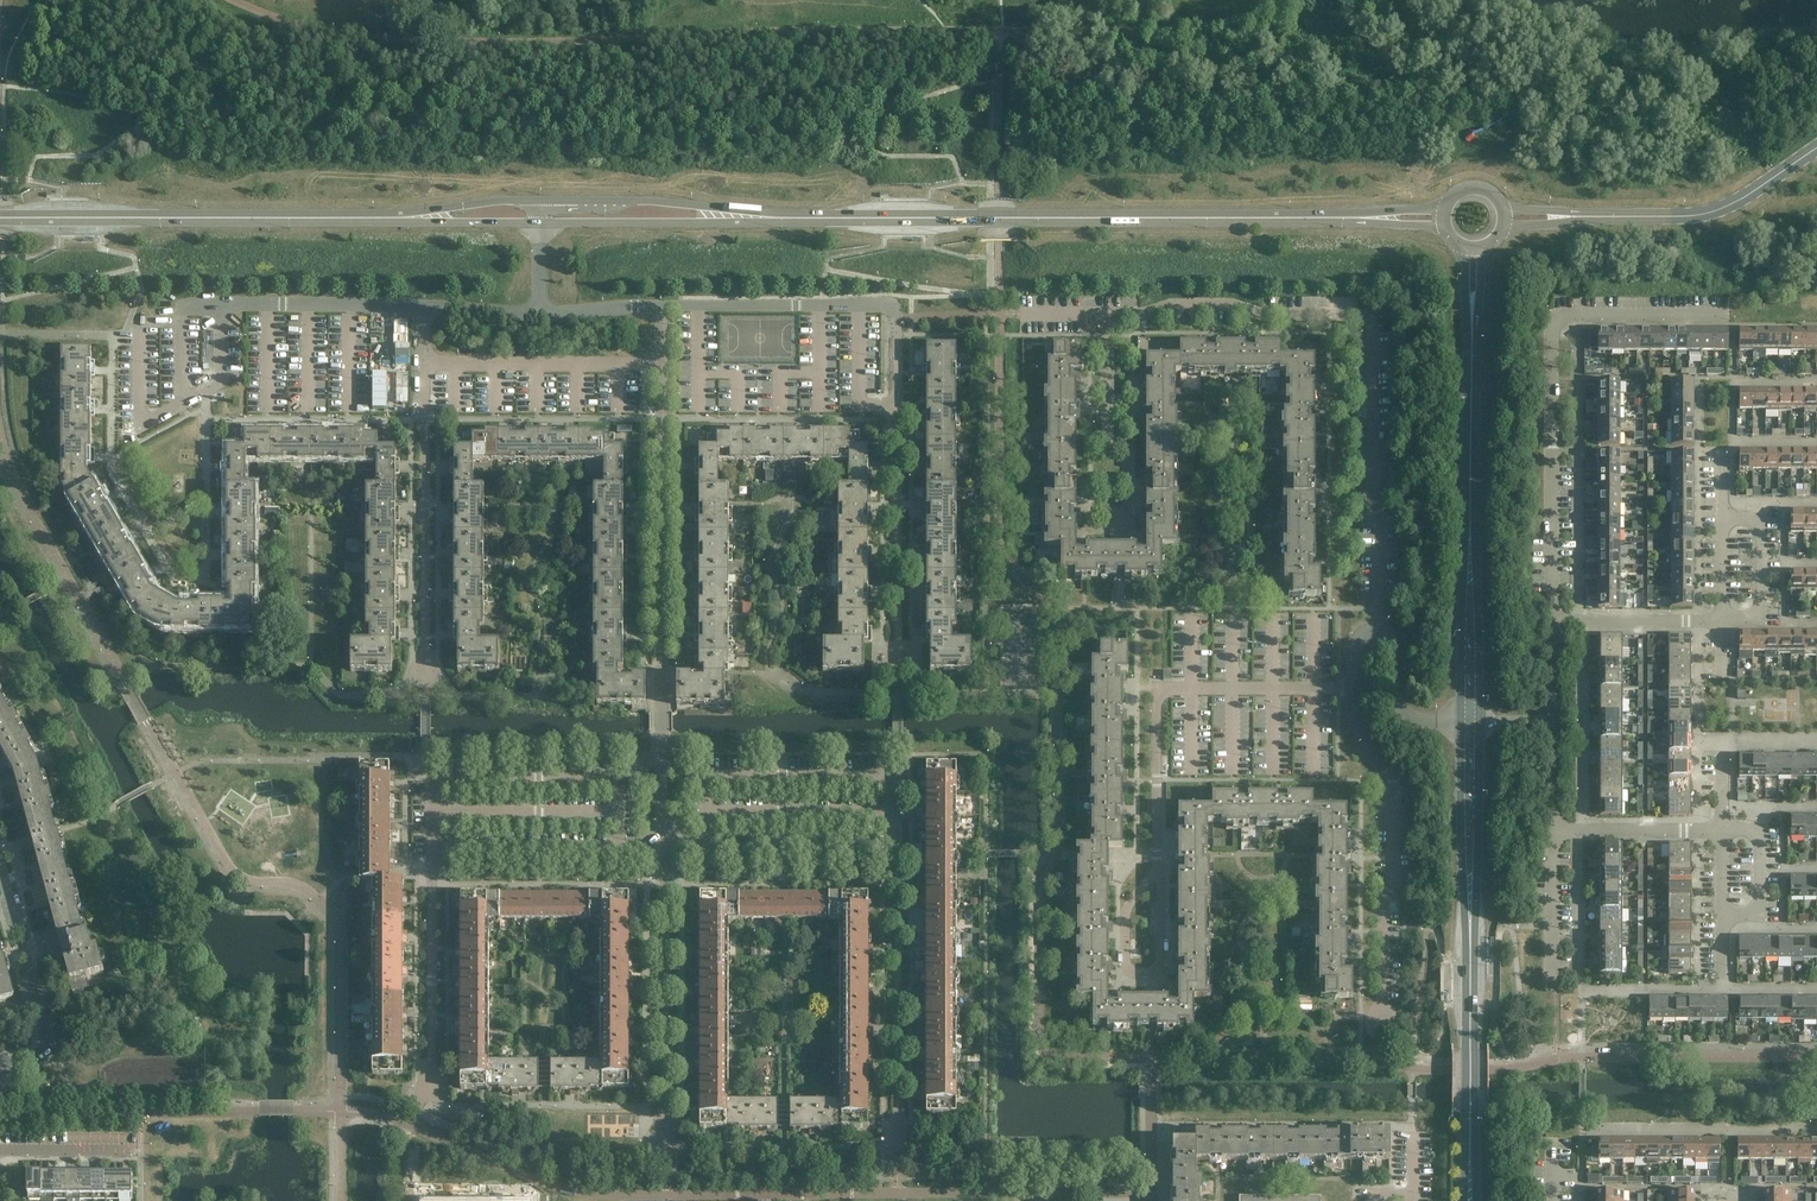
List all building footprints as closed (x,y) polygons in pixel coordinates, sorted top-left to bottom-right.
[(1611,351),(1611,330),(1598,330),(1598,351),(1611,351)] [(1624,351),(1624,330),(1611,330),(1611,351),(1624,351)] [(1637,351),(1637,330),(1624,330),(1624,351),(1637,351)] [(1650,351),(1650,330),(1637,330),(1637,351),(1650,351)] [(1663,351),(1663,330),(1650,330),(1650,351),(1663,351)] [(1676,351),(1676,330),(1663,330),(1663,351),(1676,351)] [(1688,351),(1688,330),(1676,330),(1676,351),(1688,351)] [(1701,351),(1701,330),(1688,330),(1688,351),(1701,351)] [(1714,351),(1714,330),(1701,330),(1701,351),(1714,351)] [(1728,351),(1728,330),(1714,330),(1714,351),(1728,351)] [(1752,351),(1752,330),(1739,330),(1739,351),(1752,351)] [(1765,351),(1765,330),(1752,330),(1752,351),(1765,351)] [(1778,351),(1778,330),(1765,330),(1765,351),(1778,351)] [(1791,351),(1791,330),(1778,330),(1778,351),(1791,351)] [(1804,351),(1804,330),(1791,330),(1791,351),(1804,351)] [(1816,351),(1816,330),(1804,330),(1804,351),(1816,351)] [(1140,337),(1140,354),(1167,354),(1167,347),(1165,347),(1165,337),(1140,337)] [(1230,371),(1230,343),(1215,343),(1215,345),(1211,345),(1211,339),(1205,339),(1205,343),(1180,343),(1180,356),(1180,368),(1181,368),(1194,368),(1194,374),(1217,374),(1217,371),(1230,371)] [(1280,369),(1280,356),(1281,356),(1281,343),(1255,343),(1255,339),(1250,339),(1250,345),(1245,345),(1245,343),(1230,343),(1230,371),(1244,371),(1244,374),(1267,374),(1267,369),(1280,369)] [(960,381),(960,365),(956,365),(956,345),(926,345),(926,365),(922,365),(922,381),(926,381),(926,393),(956,393),(956,381),(960,381)] [(1082,371),(1082,345),(1053,345),(1053,359),(1045,359),(1045,382),(1048,382),(1048,395),(1076,395),(1076,381),(1073,381),(1073,376),(1080,376),(1080,371),(1082,371)] [(95,377),(95,362),(91,362),(91,349),(61,349),(61,389),(91,389),(91,377),(95,377)] [(1171,409),(1171,396),(1171,371),(1181,371),(1181,368),(1180,368),(1180,356),(1146,356),(1146,371),(1142,371),(1142,376),(1148,376),(1148,381),(1146,381),(1146,396),(1146,410),(1149,410),(1149,415),(1142,415),(1142,420),(1146,420),(1146,446),(1174,446),(1174,432),(1177,432),(1177,409),(1171,409)] [(1315,411),(1315,396),(1315,381),(1312,381),(1312,376),(1319,376),(1319,371),(1315,371),(1315,356),(1281,356),(1280,356),(1280,369),(1280,371),(1289,371),(1289,403),(1289,409),(1284,409),(1283,432),(1286,432),(1286,446),(1315,446),(1315,421),(1319,421),(1319,415),(1312,415),(1312,411),(1315,411)] [(1619,394),(1619,381),(1597,381),(1597,394),(1619,394)] [(1693,394),(1693,387),(1693,381),(1671,381),(1671,394),(1693,394)] [(95,417),(95,402),(91,402),(91,389),(61,389),(61,437),(91,437),(91,417),(95,417)] [(1752,409),(1752,390),(1739,390),(1739,409),(1752,409)] [(1765,409),(1765,390),(1752,390),(1752,409),(1765,409)] [(1778,411),(1778,390),(1765,390),(1765,409),(1765,411),(1778,411)] [(1791,411),(1791,409),(1791,390),(1778,390),(1778,411),(1791,411)] [(1804,409),(1804,390),(1791,390),(1791,409),(1804,409)] [(1816,409),(1816,390),(1804,390),(1804,409),(1816,409)] [(960,428),(960,412),(956,412),(956,393),(926,393),(926,412),(922,412),(922,428),(926,428),(926,440),(956,440),(956,428),(960,428)] [(1619,407),(1619,394),(1597,394),(1597,407),(1619,407)] [(1693,407),(1693,400),(1693,394),(1671,394),(1671,407),(1693,407)] [(1076,446),(1076,420),(1080,420),(1080,415),(1073,415),(1073,410),(1076,410),(1076,395),(1048,395),(1048,409),(1045,409),(1045,432),(1048,432),(1048,446),(1076,446)] [(1619,420),(1619,407),(1597,407),(1593,407),(1586,407),(1586,412),(1597,412),(1597,420),(1619,420)] [(1693,420),(1693,407),(1671,407),(1671,420),(1693,420)] [(1619,433),(1619,420),(1597,420),(1598,433),(1619,433)] [(1693,433),(1693,420),(1671,420),(1671,433),(1693,433)] [(311,461),(311,431),(299,431),(299,427),(283,427),(283,431),(271,431),(271,461),(311,461)] [(351,461),(351,431),(339,431),(339,427),(324,427),(324,431),(311,431),(311,461),(351,461)] [(539,461),(539,431),(526,431),(526,427),(510,427),(510,431),(498,431),(498,461),(539,461)] [(579,461),(579,431),(567,431),(567,427),(551,427),(551,431),(539,431),(539,461),(579,461)] [(783,461),(783,431),(771,431),(771,427),(755,427),(755,431),(743,431),(743,461),(783,461)] [(824,461),(824,431),(811,431),(811,427),(796,427),(796,431),(783,431),(783,461),(824,461)] [(271,461),(271,431),(235,431),(235,447),(246,447),(246,461),(271,461)] [(396,460),(396,447),(387,447),(387,435),(365,435),(365,431),(351,431),(351,461),(376,461),(376,487),(396,487),(396,475),(400,475),(400,460),(396,460)] [(498,461),(498,431),(485,431),(485,435),(463,435),(463,447),(474,447),(474,461),(498,461)] [(623,460),(623,447),(614,447),(615,435),(592,435),(592,431),(579,431),(579,461),(604,461),(604,487),(623,487),(623,475),(627,475),(627,460),(623,460)] [(743,461),(743,431),(730,431),(730,435),(707,435),(707,447),(699,447),(699,460),(695,460),(695,475),(699,475),(699,487),(718,487),(718,461),(743,461)] [(868,460),(868,447),(859,447),(859,431),(824,431),(824,461),(848,461),(848,487),(868,487),(868,475),(872,475),(872,460),(868,460)] [(1619,446),(1619,433),(1598,433),(1593,433),(1586,433),(1586,438),(1598,438),(1598,446),(1619,446)] [(1693,446),(1693,433),(1671,433),(1671,446),(1693,446)] [(87,471),(87,465),(95,465),(95,449),(91,449),(91,437),(61,437),(61,478),(65,478),(65,484),(66,485),(62,487),(69,498),(95,484),(87,471)] [(960,475),(960,460),(956,460),(956,440),(926,440),(926,460),(922,460),(922,475),(926,475),(926,488),(956,488),(956,475),(960,475)] [(1076,497),(1076,481),(1074,481),(1074,476),(1080,476),(1080,471),(1076,471),(1076,446),(1048,446),(1048,460),(1045,460),(1045,482),(1048,482),(1048,510),(1045,509),(1045,532),(1048,532),(1048,547),(1060,546),(1076,546),(1076,543),(1076,521),(1080,521),(1080,516),(1074,516),(1074,511),(1076,511),(1076,497)] [(1177,490),(1177,460),(1174,460),(1174,446),(1146,446),(1146,471),(1142,471),(1142,476),(1148,476),(1148,481),(1146,481),(1146,496),(1178,496),(1178,490),(1177,490)] [(1315,471),(1315,446),(1286,446),(1286,460),(1284,460),(1284,490),(1283,490),(1283,496),(1315,496),(1315,481),(1312,481),(1312,476),(1319,476),(1319,471),(1315,471)] [(246,487),(246,461),(246,447),(235,447),(227,447),(227,460),(223,460),(223,475),(227,475),(227,487),(246,487)] [(473,487),(474,461),(474,447),(463,447),(454,447),(454,460),(450,460),(450,475),(454,475),(454,487),(473,487)] [(1752,472),(1752,470),(1752,451),(1739,451),(1739,472),(1752,472)] [(1765,470),(1765,451),(1752,451),(1752,470),(1765,470)] [(1778,470),(1778,451),(1765,451),(1765,470),(1765,472),(1778,472),(1778,470)] [(1791,470),(1791,451),(1778,451),(1778,470),(1791,470)] [(1804,470),(1804,451),(1791,451),(1791,470),(1804,470)] [(1816,470),(1816,451),(1804,451),(1804,470),(1816,470)] [(1619,466),(1619,452),(1598,452),(1598,461),(1586,461),(1586,466),(1593,466),(1598,466),(1619,466)] [(1693,466),(1693,452),(1671,452),(1671,466),(1693,466)] [(1619,479),(1619,466),(1598,466),(1598,479),(1619,479)] [(1693,479),(1693,466),(1671,466),(1671,479),(1693,479)] [(1619,492),(1619,479),(1598,479),(1598,486),(1586,486),(1586,491),(1619,492)] [(1693,492),(1693,479),(1671,479),(1671,492),(1693,492)] [(115,519),(109,508),(112,506),(104,492),(101,494),(95,484),(69,498),(75,509),(72,511),(76,518),(80,524),(83,523),(89,534),(115,519)] [(260,523),(260,507),(256,507),(256,505),(256,487),(246,487),(227,487),(227,505),(227,507),(223,507),(223,523),(227,523),(227,535),(256,535),(256,523),(260,523)] [(400,523),(400,507),(396,507),(396,506),(396,487),(376,487),(366,487),(366,505),(366,507),(362,507),(362,523),(366,523),(366,535),(396,535),(396,523),(400,523)] [(488,523),(488,507),(484,507),(484,505),(484,487),(473,487),(454,487),(454,505),(454,507),(450,507),(450,523),(454,523),(454,535),(484,535),(484,523),(488,523)] [(627,523),(627,507),(623,507),(623,504),(623,487),(604,487),(593,487),(593,504),(593,507),(590,507),(590,523),(593,523),(593,535),(623,535),(623,523),(627,523)] [(732,523),(732,507),(728,507),(728,505),(728,487),(718,487),(699,487),(699,505),(699,507),(695,507),(695,523),(699,523),(699,535),(728,535),(729,523),(732,523)] [(872,523),(872,507),(868,507),(868,487),(848,487),(838,487),(838,507),(834,507),(834,523),(838,523),(838,535),(868,535),(868,523),(872,523)] [(960,523),(960,507),(956,507),(956,488),(926,488),(926,507),(922,507),(922,523),(926,523),(926,535),(956,535),(956,523),(960,523)] [(1619,504),(1619,492),(1586,491),(1586,497),(1598,497),(1598,504),(1619,504)] [(1693,504),(1693,492),(1671,492),(1671,504),(1693,504)] [(1177,532),(1177,505),(1177,502),(1178,502),(1178,496),(1146,496),(1146,511),(1148,511),(1148,516),(1142,516),(1142,521),(1146,521),(1146,543),(1146,547),(1162,546),(1174,546),(1174,532),(1177,532)] [(1319,522),(1319,516),(1312,516),(1312,512),(1315,512),(1315,496),(1283,496),(1283,503),(1284,503),(1284,533),(1286,533),(1286,547),(1315,547),(1315,522),(1319,522)] [(1619,517),(1619,504),(1598,504),(1598,517),(1619,517)] [(1693,517),(1693,504),(1671,504),(1671,517),(1693,517)] [(1804,533),(1803,512),(1790,512),(1790,533),(1804,533)] [(1816,533),(1816,512),(1803,512),(1804,533),(1816,533)] [(1619,530),(1619,517),(1598,517),(1598,530),(1619,530)] [(1693,530),(1693,517),(1671,517),(1671,530),(1693,530)] [(136,547),(128,533),(125,535),(115,519),(89,534),(99,550),(95,552),(103,566),(107,564),(113,574),(138,559),(132,549),(136,547)] [(1619,543),(1619,530),(1598,530),(1598,543),(1619,543)] [(1693,543),(1693,530),(1671,530),(1671,543),(1693,543)] [(260,563),(260,555),(260,547),(256,547),(256,535),(227,535),(227,547),(223,547),(223,563),(227,563),(227,575),(256,575),(256,563),(260,563)] [(400,563),(400,547),(396,547),(396,535),(366,535),(366,547),(362,547),(362,563),(366,563),(366,575),(396,575),(396,563),(400,563)] [(488,563),(488,555),(488,547),(484,547),(484,535),(454,535),(454,547),(450,547),(450,563),(454,563),(454,575),(484,575),(484,563),(488,563)] [(627,563),(627,548),(627,547),(623,547),(623,535),(593,535),(593,547),(590,547),(590,563),(593,563),(593,575),(623,575),(623,563),(627,563)] [(732,563),(732,555),(732,547),(729,547),(728,535),(699,535),(699,547),(695,547),(695,563),(699,563),(699,575),(729,575),(729,563),(732,563)] [(872,563),(872,547),(868,547),(868,535),(838,535),(838,547),(834,547),(834,563),(838,563),(838,575),(868,575),(868,563),(872,563)] [(960,563),(960,555),(960,547),(956,547),(956,535),(926,535),(926,547),(922,547),(922,563),(926,563),(926,575),(956,575),(956,563),(960,563)] [(1162,572),(1162,546),(1146,547),(1146,543),(1136,543),(1136,546),(1114,546),(1086,546),(1086,543),(1080,543),(1076,543),(1076,546),(1060,546),(1060,572),(1075,572),(1075,578),(1097,578),(1097,572),(1112,572),(1114,572),(1125,572),(1125,578),(1147,578),(1147,572),(1162,572)] [(1619,556),(1619,543),(1598,543),(1598,556),(1619,556)] [(1693,556),(1693,543),(1671,543),(1671,556),(1693,556)] [(1320,597),(1320,571),(1319,571),(1319,566),(1312,566),(1312,561),(1315,561),(1315,547),(1286,547),(1286,560),(1280,560),(1280,583),(1292,583),(1292,597),(1320,597)] [(1619,569),(1619,556),(1598,556),(1598,569),(1619,569)] [(1693,569),(1693,556),(1671,556),(1671,569),(1693,569)] [(165,598),(152,590),(149,585),(156,581),(148,568),(145,570),(138,559),(113,574),(119,585),(116,587),(123,600),(127,598),(137,616),(150,624),(165,598)] [(1619,569),(1598,569),(1593,569),(1586,569),(1586,574),(1598,574),(1598,582),(1619,582),(1619,569)] [(1693,582),(1693,569),(1671,569),(1671,582),(1693,582)] [(1803,591),(1803,572),(1790,572),(1790,591),(1803,591)] [(1816,593),(1816,591),(1816,572),(1803,572),(1803,591),(1803,593),(1816,593)] [(253,632),(253,603),(260,603),(260,588),(256,588),(256,575),(227,575),(226,589),(230,589),(230,602),(213,602),(213,632),(226,632),(226,628),(239,628),(239,632),(253,632)] [(400,603),(400,588),(396,588),(396,575),(366,575),(366,588),(362,588),(362,603),(366,603),(366,615),(396,615),(396,603),(400,603)] [(488,603),(488,587),(484,587),(484,575),(454,575),(454,588),(450,588),(450,603),(454,603),(454,615),(484,615),(484,603),(488,603)] [(627,603),(627,588),(623,588),(623,575),(593,575),(593,588),(590,588),(589,603),(593,603),(593,615),(623,615),(623,603),(627,603)] [(732,603),(732,587),(729,587),(729,575),(699,575),(699,588),(695,588),(695,603),(699,603),(699,615),(729,615),(729,603),(732,603)] [(872,603),(872,588),(868,588),(868,575),(838,575),(838,587),(834,587),(834,603),(838,603),(838,615),(868,615),(868,603),(872,603)] [(960,603),(960,588),(956,588),(956,575),(926,575),(926,588),(922,588),(922,603),(926,603),(926,615),(956,615),(956,603),(960,603)] [(1619,594),(1619,582),(1598,582),(1598,594),(1619,594)] [(1693,594),(1693,582),(1671,582),(1671,594),(1693,594)] [(1619,608),(1619,594),(1598,594),(1598,608),(1619,608)] [(1693,608),(1693,594),(1671,594),(1671,608),(1693,608)] [(213,632),(213,602),(200,602),(200,598),(184,598),(184,606),(178,606),(165,598),(150,624),(162,631),(164,627),(165,628),(172,628),(172,632),(184,632),(184,636),(200,636),(200,632),(213,632)] [(392,672),(392,643),(400,643),(400,628),(396,628),(396,615),(366,615),(366,628),(362,628),(362,642),(351,642),(351,672),(365,672),(365,667),(371,667),(378,667),(378,672),(392,672)] [(499,672),(499,642),(487,642),(488,627),(484,627),(484,615),(454,615),(454,627),(450,627),(450,643),(458,643),(458,672),(472,672),(472,667),(485,667),(485,672),(499,672)] [(627,643),(627,628),(623,628),(623,615),(593,615),(593,627),(589,627),(589,643),(593,643),(593,656),(623,656),(623,643),(627,643)] [(732,643),(732,635),(732,627),(729,627),(729,615),(699,615),(699,628),(695,628),(695,643),(699,643),(699,655),(729,655),(729,643),(732,643)] [(864,672),(864,643),(872,643),(872,628),(868,628),(868,615),(838,615),(838,627),(834,627),(834,642),(823,642),(823,672),(837,672),(837,668),(850,668),(850,672),(864,672)] [(971,672),(971,642),(960,642),(960,628),(956,628),(956,615),(926,615),(926,628),(922,628),(922,643),(930,643),(930,672),(944,672),(944,668),(951,668),(957,668),(957,672),(971,672)] [(1752,651),(1752,633),(1739,633),(1739,654),(1752,654),(1752,651)] [(1765,651),(1765,633),(1752,633),(1752,651),(1765,651)] [(1778,654),(1778,633),(1765,633),(1765,651),(1765,654),(1778,654)] [(1791,651),(1791,633),(1778,633),(1778,654),(1791,654),(1791,651)] [(1803,651),(1804,633),(1791,633),(1791,651),(1803,651)] [(1816,651),(1816,633),(1804,633),(1803,651),(1816,651)] [(1622,649),(1622,636),(1598,636),(1598,639),(1600,642),(1600,649),(1622,649)] [(1690,642),(1693,639),(1693,636),(1668,636),(1668,649),(1690,649),(1690,642)] [(1128,672),(1128,646),(1100,646),(1100,660),(1091,660),(1091,690),(1090,690),(1090,697),(1122,697),(1122,681),(1120,681),(1120,677),(1127,677),(1127,672),(1128,672)] [(1622,662),(1622,649),(1600,649),(1600,656),(1598,659),(1598,662),(1622,662)] [(1690,656),(1690,649),(1668,649),(1668,662),(1693,662),(1693,659),(1690,656)] [(725,705),(725,676),(725,672),(725,669),(729,669),(729,655),(699,655),(699,669),(703,669),(703,672),(703,675),(696,675),(696,679),(691,679),(691,675),(676,675),(676,705),(725,705)] [(645,705),(645,675),(631,675),(631,679),(625,679),(625,675),(623,675),(623,673),(623,656),(593,656),(593,669),(597,669),(597,673),(597,705),(645,705)] [(1622,675),(1622,662),(1598,662),(1598,664),(1600,668),(1600,675),(1622,675)] [(1690,675),(1690,668),(1693,664),(1693,662),(1668,662),(1668,675),(1690,675)] [(1622,687),(1622,675),(1600,675),(1600,681),(1598,685),(1598,687),(1622,687)] [(1690,681),(1690,675),(1668,675),(1668,687),(1693,687),(1693,685),(1690,681)] [(1622,700),(1622,687),(1598,687),(1598,690),(1600,694),(1600,700),(1622,700)] [(1690,700),(1690,694),(1693,690),(1693,687),(1668,687),(1668,700),(1690,700)] [(20,731),(24,729),(23,728),(20,730),(16,724),(20,722),(15,714),(19,713),(10,696),(7,698),(0,702),(0,750),(1,751),(15,774),(39,764),(28,746),(32,744),(27,735),(23,737),(20,731)] [(1127,722),(1127,717),(1120,717),(1120,712),(1122,712),(1122,697),(1090,697),(1090,703),(1091,703),(1091,733),(1094,733),(1094,747),(1122,747),(1122,722),(1127,722)] [(1622,713),(1622,700),(1600,700),(1600,707),(1598,711),(1598,713),(1622,713)] [(1690,707),(1690,700),(1668,700),(1668,713),(1693,713),(1693,711),(1690,707)] [(1622,726),(1622,713),(1598,713),(1598,716),(1600,719),(1600,726),(1622,726)] [(1690,726),(1690,719),(1693,716),(1693,713),(1668,713),(1668,726),(1690,726)] [(1622,739),(1622,726),(1600,726),(1600,732),(1598,736),(1598,739),(1622,739)] [(1690,733),(1690,726),(1668,726),(1668,739),(1693,739),(1693,736),(1690,733)] [(1622,752),(1622,739),(1598,739),(1598,741),(1600,745),(1600,752),(1622,752)] [(1690,752),(1690,745),(1693,741),(1693,739),(1668,739),(1668,752),(1690,752)] [(1122,772),(1122,747),(1094,747),(1094,760),(1087,760),(1087,776),(1087,783),(1094,783),(1094,797),(1122,797),(1122,782),(1120,782),(1120,777),(1127,777),(1127,772),(1122,772)] [(1622,765),(1622,752),(1600,752),(1600,758),(1598,762),(1598,765),(1622,765)] [(1690,758),(1690,752),(1668,752),(1668,765),(1693,765),(1693,762),(1690,758)] [(1752,778),(1752,756),(1739,756),(1739,778),(1752,778)] [(1765,778),(1765,756),(1752,756),(1752,778),(1765,778)] [(1778,778),(1778,756),(1765,756),(1765,778),(1778,778)] [(1791,778),(1791,756),(1778,756),(1778,778),(1791,778)] [(1803,778),(1803,756),(1791,756),(1791,778),(1803,778)] [(1816,778),(1816,756),(1803,756),(1803,778),(1816,778)] [(53,801),(44,767),(40,768),(39,764),(15,774),(19,791),(18,793),(20,799),(21,800),(26,818),(25,818),(27,825),(53,818),(49,802),(53,801)] [(394,791),(394,784),(390,784),(390,765),(360,765),(360,778),(358,778),(356,779),(356,790),(358,791),(360,791),(360,804),(390,804),(390,791),(394,791)] [(960,790),(960,780),(958,778),(956,778),(956,765),(926,765),(926,784),(922,784),(921,792),(926,792),(926,804),(956,804),(956,792),(958,792),(960,790)] [(1622,777),(1622,765),(1598,765),(1598,767),(1600,771),(1600,777),(1622,777)] [(1690,777),(1690,771),(1693,767),(1693,765),(1668,765),(1668,777),(1690,777)] [(1622,790),(1622,777),(1600,777),(1600,784),(1598,788),(1598,790),(1622,790)] [(1690,784),(1690,777),(1668,777),(1668,790),(1693,790),(1693,788),(1690,784)] [(1262,823),(1262,795),(1248,795),(1248,797),(1243,797),(1243,790),(1238,790),(1238,795),(1212,795),(1212,807),(1213,807),(1213,820),(1226,820),(1226,830),(1249,830),(1249,823),(1262,823)] [(1312,820),(1312,808),(1313,807),(1313,795),(1287,795),(1287,790),(1282,790),(1282,797),(1277,797),(1277,795),(1262,795),(1262,823),(1276,823),(1276,830),(1299,830),(1299,820),(1311,820),(1312,820)] [(1622,803),(1622,790),(1598,790),(1598,793),(1600,796),(1600,803),(1622,803)] [(1690,803),(1690,796),(1693,793),(1693,790),(1668,790),(1668,803),(1690,803)] [(1122,848),(1122,822),(1127,822),(1127,817),(1120,817),(1120,812),(1122,812),(1122,797),(1094,797),(1094,811),(1087,811),(1087,834),(1094,834),(1094,847),(1080,846),(1080,857),(1080,861),(1073,861),(1073,884),(1080,884),(1080,898),(1108,897),(1108,882),(1106,882),(1106,878),(1112,877),(1112,872),(1108,872),(1108,857),(1108,848),(1122,848)] [(1622,816),(1622,803),(1600,803),(1600,810),(1598,813),(1598,816),(1622,816)] [(1693,813),(1690,810),(1690,803),(1668,803),(1668,817),(1693,816),(1693,813)] [(394,823),(394,817),(394,816),(390,816),(390,804),(360,804),(360,816),(358,816),(356,818),(356,828),(358,830),(360,830),(360,842),(390,842),(390,823),(394,823)] [(960,828),(960,818),(958,816),(956,816),(956,804),(926,804),(926,816),(922,816),(922,824),(926,824),(926,842),(956,842),(956,830),(958,830),(960,828)] [(1204,861),(1203,848),(1204,823),(1213,823),(1213,820),(1213,807),(1212,807),(1178,807),(1178,822),(1174,822),(1174,828),(1180,828),(1180,832),(1178,832),(1178,861),(1178,862),(1180,862),(1180,867),(1174,867),(1174,872),(1178,872),(1178,897),(1206,897),(1206,884),(1209,884),(1209,861),(1204,861)] [(1347,862),(1347,848),(1347,832),(1344,832),(1344,828),(1351,828),(1351,822),(1347,822),(1347,808),(1313,807),(1312,808),(1312,820),(1311,820),(1311,823),(1321,823),(1321,861),(1316,861),(1316,884),(1318,884),(1318,897),(1347,897),(1347,872),(1351,872),(1351,867),(1344,867),(1344,862),(1347,862)] [(1803,839),(1803,816),(1790,816),(1790,839),(1803,839)] [(1816,839),(1816,816),(1803,816),(1803,839),(1816,839)] [(71,867),(61,833),(58,834),(53,818),(27,825),(29,835),(31,835),(32,841),(31,843),(33,849),(35,850),(41,875),(71,867)] [(402,900),(402,881),(390,881),(390,875),(390,868),(394,868),(394,862),(390,862),(390,842),(360,842),(360,855),(358,855),(356,856),(356,867),(358,868),(360,868),(360,875),(360,881),(373,881),(373,894),(371,894),(369,895),(369,906),(371,907),(373,907),(373,920),(402,920),(402,907),(407,907),(407,900),(402,900)] [(956,894),(956,880),(956,869),(958,869),(960,867),(960,856),(958,855),(956,855),(956,842),(926,842),(926,861),(921,861),(921,868),(926,868),(926,881),(926,900),(921,900),(921,907),(926,907),(926,920),(956,920),(956,908),(958,908),(960,906),(960,895),(958,894),(956,894)] [(1622,858),(1622,845),(1598,845),(1598,848),(1600,852),(1600,858),(1622,858)] [(1690,852),(1693,848),(1693,845),(1668,845),(1668,858),(1690,858),(1690,852)] [(1622,871),(1622,858),(1600,858),(1600,865),(1598,868),(1598,871),(1622,871)] [(1690,865),(1690,858),(1668,858),(1668,871),(1693,871),(1693,869),(1690,865)] [(80,901),(77,891),(73,892),(72,885),(76,884),(71,867),(41,875),(46,891),(45,893),(46,899),(48,900),(55,924),(80,917),(76,902),(80,901)] [(1622,884),(1622,871),(1598,871),(1598,873),(1600,877),(1600,884),(1622,884)] [(1690,884),(1690,877),(1693,873),(1693,871),(1668,871),(1668,884),(1690,884)] [(1803,900),(1803,877),(1790,877),(1790,900),(1803,900)] [(1816,900),(1816,877),(1803,877),(1803,900),(1816,900)] [(1622,897),(1622,884),(1600,884),(1600,890),(1598,894),(1598,897),(1622,897)] [(1690,890),(1690,884),(1668,884),(1668,897),(1693,897),(1693,894),(1690,890)] [(500,921),(500,919),(500,894),(461,894),(461,933),(485,933),(485,921),(500,921)] [(513,919),(513,894),(500,894),(500,919),(513,919)] [(526,919),(526,894),(513,894),(513,919),(526,919)] [(589,919),(589,894),(526,894),(526,919),(589,919)] [(629,933),(629,894),(589,894),(589,919),(589,921),(604,921),(604,933),(629,933)] [(740,921),(740,919),(740,894),(700,894),(700,933),(725,933),(725,921),(740,921)] [(753,919),(753,894),(740,894),(740,919),(753,919)] [(766,919),(766,894),(753,894),(753,919),(766,919)] [(803,919),(803,894),(766,894),(766,919),(803,919)] [(816,919),(816,894),(803,894),(803,919),(816,919)] [(828,919),(828,894),(816,894),(816,919),(828,919)] [(868,933),(868,894),(828,894),(828,919),(828,921),(843,921),(843,933),(868,933)] [(1108,923),(1108,897),(1080,898),(1080,911),(1073,911),(1073,922),(1073,934),(1080,934),(1080,948),(1108,948),(1108,933),(1106,933),(1106,931),(1106,928),(1112,928),(1112,923),(1108,923)] [(1209,942),(1209,912),(1209,911),(1206,911),(1206,897),(1178,897),(1178,923),(1174,923),(1174,928),(1180,928),(1180,933),(1178,933),(1178,948),(1210,948),(1210,942),(1209,942)] [(1347,923),(1347,897),(1318,897),(1318,911),(1316,911),(1316,942),(1315,942),(1315,948),(1347,948),(1347,933),(1344,933),(1344,928),(1351,928),(1351,923),(1347,923)] [(1622,910),(1622,897),(1598,897),(1598,899),(1600,903),(1600,910),(1622,910)] [(1690,910),(1690,903),(1693,899),(1693,897),(1668,897),(1668,910),(1690,910)] [(1622,923),(1622,910),(1600,910),(1600,916),(1598,920),(1598,923),(1622,923)] [(1690,916),(1690,910),(1668,910),(1668,923),(1693,923),(1693,920),(1690,916)] [(105,973),(98,948),(93,949),(84,916),(80,917),(55,924),(61,949),(61,951),(62,957),(64,958),(70,957),(71,960),(65,962),(70,982),(105,973)] [(407,946),(407,939),(402,939),(402,920),(373,920),(373,932),(371,932),(369,934),(369,944),(371,946),(373,946),(373,958),(402,958),(402,946),(407,946)] [(960,944),(960,934),(958,932),(956,932),(956,920),(926,920),(926,932),(922,932),(922,940),(926,940),(926,959),(956,959),(956,946),(958,946),(960,944)] [(1622,935),(1622,923),(1598,923),(1598,925),(1600,929),(1600,935),(1622,935)] [(1690,935),(1690,929),(1693,925),(1693,923),(1668,923),(1668,935),(1690,935)] [(489,972),(489,933),(485,933),(461,933),(461,953),(456,953),(456,960),(461,960),(461,972),(489,972)] [(633,960),(633,953),(629,953),(629,933),(604,933),(600,933),(600,972),(629,972),(629,960),(633,960)] [(728,972),(728,933),(725,933),(700,933),(700,953),(695,953),(695,960),(700,960),(700,972),(728,972)] [(873,960),(873,953),(868,953),(868,933),(843,933),(840,933),(840,972),(868,972),(868,960),(873,960)] [(1622,948),(1622,935),(1600,935),(1600,942),(1598,946),(1598,948),(1622,948)] [(1690,942),(1690,935),(1668,935),(1668,948),(1693,948),(1693,946),(1690,942)] [(1752,960),(1752,938),(1739,938),(1739,960),(1752,960)] [(1765,960),(1765,938),(1752,938),(1752,960),(1765,960)] [(1778,960),(1778,938),(1765,938),(1765,960),(1778,960)] [(1791,960),(1791,938),(1778,938),(1778,960),(1791,960)] [(1803,960),(1804,938),(1791,938),(1791,960),(1803,960)] [(1816,960),(1816,938),(1804,938),(1803,960),(1816,960)] [(1108,998),(1108,995),(1108,973),(1112,973),(1112,967),(1106,967),(1106,963),(1108,962),(1108,948),(1080,948),(1080,961),(1073,961),(1073,984),(1080,984),(1080,998),(1092,998),(1108,998)] [(1209,984),(1209,962),(1209,954),(1210,954),(1210,948),(1178,948),(1178,962),(1180,962),(1180,967),(1174,967),(1174,973),(1178,973),(1178,995),(1178,998),(1193,998),(1206,998),(1206,984),(1209,984)] [(1352,998),(1352,972),(1351,972),(1351,967),(1344,967),(1344,963),(1347,963),(1347,948),(1315,948),(1315,954),(1316,954),(1316,984),(1324,984),(1324,998),(1352,998)] [(1622,961),(1622,948),(1598,948),(1597,951),(1600,954),(1600,961),(1622,961)] [(1690,961),(1690,954),(1693,951),(1693,948),(1668,948),(1668,961),(1690,961)] [(12,998),(6,974),(8,973),(6,964),(3,965),(2,960),(1,957),(0,957),(0,1001),(12,998)] [(407,978),(407,971),(402,971),(402,958),(373,958),(373,971),(371,971),(369,972),(369,983),(371,984),(373,984),(373,997),(402,997),(402,978),(407,978)] [(960,983),(960,973),(958,971),(956,971),(956,959),(926,959),(926,978),(922,978),(922,985),(926,985),(926,997),(956,997),(956,985),(958,985),(960,983)] [(1622,974),(1622,961),(1600,961),(1600,968),(1597,971),(1597,974),(1622,974)] [(1693,971),(1690,968),(1690,961),(1668,961),(1668,974),(1693,974),(1693,971)] [(489,1011),(489,985),(489,972),(461,972),(461,985),(456,985),(456,992),(461,992),(461,1011),(489,1011)] [(633,992),(633,985),(629,985),(629,972),(600,972),(600,1011),(629,1011),(629,992),(633,992)] [(728,1011),(728,986),(728,972),(700,972),(700,985),(695,985),(695,992),(700,992),(700,1011),(728,1011)] [(873,992),(873,985),(868,985),(868,972),(840,972),(839,1011),(868,1011),(868,992),(873,992)] [(1193,1024),(1193,998),(1178,998),(1178,995),(1174,995),(1174,997),(1168,997),(1168,998),(1151,998),(1118,998),(1118,997),(1112,997),(1112,995),(1108,995),(1108,998),(1092,998),(1093,1024),(1107,1024),(1107,1029),(1129,1029),(1129,1024),(1143,1024),(1151,1024),(1157,1024),(1156,1029),(1179,1029),(1179,1024),(1193,1024)] [(407,1023),(407,1016),(402,1016),(402,997),(373,997),(373,1010),(371,1010),(369,1011),(369,1022),(371,1023),(373,1023),(373,1036),(402,1036),(402,1023),(407,1023)] [(960,1022),(960,1011),(958,1010),(956,1010),(956,997),(926,997),(926,1010),(922,1010),(922,1017),(926,1017),(926,1036),(956,1036),(956,1024),(958,1024),(960,1022)] [(1662,1021),(1662,998),(1649,998),(1649,1021),(1662,1021)] [(1675,1021),(1675,998),(1662,998),(1662,1021),(1675,1021)] [(1688,1021),(1688,998),(1675,998),(1675,1021),(1688,1021)] [(1701,1021),(1701,998),(1688,998),(1688,1021),(1701,1021)] [(1714,1021),(1714,998),(1701,998),(1701,1021),(1714,1021)] [(1727,1021),(1727,998),(1714,998),(1714,1021),(1727,1021)] [(1752,1021),(1752,998),(1739,998),(1739,1021),(1752,1021)] [(1765,1021),(1765,998),(1752,998),(1752,1021),(1765,1021)] [(1778,1021),(1778,998),(1765,998),(1765,1021),(1778,1021)] [(1791,1021),(1791,998),(1778,998),(1778,1021),(1791,1021)] [(1804,1021),(1804,998),(1791,998),(1791,1021),(1804,1021)] [(1816,1021),(1816,998),(1804,998),(1804,1021),(1816,1021)] [(489,1050),(489,1030),(489,1011),(461,1011),(461,1023),(456,1023),(456,1031),(461,1031),(461,1050),(485,1050),(489,1050)] [(633,1030),(633,1023),(629,1023),(629,1011),(600,1011),(600,1050),(604,1050),(629,1050),(629,1030),(633,1030)] [(728,1050),(728,1011),(700,1011),(700,1030),(695,1030),(695,1037),(700,1037),(700,1050),(728,1050)] [(873,1037),(873,1030),(868,1030),(868,1011),(839,1011),(839,1050),(868,1050),(868,1037),(873,1037)] [(85,1037),(83,1028),(75,1030),(77,1039),(85,1037)] [(407,1055),(407,1048),(402,1048),(402,1036),(373,1036),(373,1048),(371,1048),(369,1050),(369,1060),(371,1062),(373,1062),(373,1075),(402,1075),(402,1055),(407,1055)] [(960,1061),(960,1050),(958,1049),(956,1049),(956,1036),(926,1036),(926,1055),(922,1055),(922,1062),(926,1062),(926,1075),(956,1075),(956,1063),(958,1063),(960,1061)] [(499,1089),(499,1062),(485,1062),(485,1050),(461,1050),(461,1089),(499,1089)] [(629,1089),(629,1050),(604,1050),(604,1062),(590,1062),(590,1089),(629,1089)] [(728,1089),(728,1063),(728,1050),(700,1050),(700,1062),(695,1062),(695,1070),(700,1070),(700,1089),(725,1089),(728,1089)] [(873,1069),(873,1062),(868,1062),(868,1050),(839,1050),(839,1089),(843,1089),(868,1089),(868,1069),(873,1069)] [(539,1091),(539,1062),(499,1062),(499,1089),(499,1091),(512,1091),(512,1096),(519,1096),(519,1091),(539,1091)] [(590,1089),(590,1062),(551,1062),(551,1091),(570,1091),(570,1096),(577,1096),(577,1091),(590,1091),(590,1089)] [(960,1099),(960,1089),(958,1087),(956,1087),(956,1075),(926,1075),(926,1087),(922,1087),(921,1095),(926,1095),(926,1114),(956,1114),(956,1101),(958,1101),(960,1099)] [(738,1128),(738,1101),(725,1101),(725,1089),(700,1089),(700,1128),(738,1128)] [(868,1128),(868,1089),(843,1089),(843,1101),(830,1101),(830,1128),(868,1128)] [(778,1130),(778,1101),(738,1101),(738,1128),(738,1130),(751,1130),(751,1135),(758,1135),(758,1130),(778,1130)] [(830,1130),(830,1128),(830,1101),(790,1101),(790,1130),(809,1130),(809,1135),(816,1135),(816,1130),(830,1130)] [(1234,1160),(1234,1132),(1236,1132),(1236,1130),(1225,1130),(1225,1132),(1221,1132),(1221,1135),(1215,1135),(1215,1130),(1210,1130),(1209,1132),(1195,1132),(1195,1140),(1195,1160),(1196,1160),(1234,1160)] [(1273,1160),(1273,1132),(1259,1132),(1259,1135),(1254,1135),(1254,1130),(1253,1130),(1249,1130),(1247,1132),(1236,1132),(1234,1132),(1234,1160),(1246,1160),(1246,1168),(1253,1170),(1261,1168),(1261,1160),(1273,1160)] [(1312,1160),(1312,1132),(1298,1132),(1298,1135),(1293,1135),(1293,1130),(1292,1130),(1288,1130),(1286,1132),(1273,1132),(1273,1160),(1285,1160),(1285,1168),(1292,1170),(1300,1168),(1300,1160),(1312,1160)] [(1350,1160),(1350,1132),(1337,1132),(1337,1135),(1331,1135),(1331,1130),(1326,1130),(1325,1132),(1312,1132),(1312,1160),(1324,1160),(1324,1168),(1331,1170),(1338,1168),(1338,1160),(1350,1160)] [(1389,1160),(1389,1132),(1370,1132),(1370,1130),(1369,1130),(1365,1130),(1363,1132),(1350,1132),(1350,1160),(1362,1160),(1362,1176),(1369,1178),(1376,1176),(1377,1160),(1389,1160)] [(1195,1160),(1195,1140),(1172,1140),(1172,1154),(1175,1154),(1175,1159),(1171,1159),(1170,1160),(1170,1164),(1172,1166),(1172,1179),(1196,1179),(1196,1178),(1196,1160),(1195,1160)] [(1610,1160),(1610,1140),(1598,1140),(1598,1148),(1591,1148),(1591,1162),(1598,1162),(1598,1160),(1610,1160)] [(1622,1160),(1622,1140),(1610,1140),(1610,1160),(1622,1160)] [(1634,1160),(1634,1140),(1622,1140),(1622,1160),(1634,1160)] [(1646,1160),(1646,1140),(1634,1140),(1634,1160),(1646,1160)] [(1659,1160),(1659,1140),(1646,1140),(1646,1160),(1659,1160)] [(1671,1160),(1671,1140),(1659,1140),(1659,1160),(1671,1160)] [(1683,1160),(1683,1140),(1671,1140),(1671,1160),(1683,1160)] [(1695,1160),(1695,1140),(1683,1140),(1683,1160),(1695,1160)] [(1707,1160),(1707,1140),(1695,1140),(1695,1160),(1707,1160)] [(1719,1163),(1719,1140),(1707,1140),(1707,1160),(1707,1163),(1719,1163)] [(1749,1160),(1749,1140),(1737,1140),(1737,1160),(1749,1160)] [(1761,1160),(1761,1140),(1749,1140),(1749,1160),(1761,1160)] [(1773,1160),(1773,1140),(1761,1140),(1761,1160),(1773,1160)] [(1785,1160),(1785,1140),(1773,1140),(1773,1160),(1785,1160)] [(1798,1160),(1798,1140),(1785,1140),(1785,1160),(1798,1160)] [(1810,1163),(1810,1160),(1810,1140),(1798,1140),(1798,1160),(1798,1163),(1810,1163)] [(42,1199),(41,1173),(28,1173),(28,1199),(42,1199)] [(54,1199),(54,1173),(41,1173),(42,1199),(42,1200),(54,1200),(54,1199)] [(67,1199),(67,1173),(54,1173),(54,1199),(67,1199)] [(80,1199),(80,1173),(67,1173),(67,1199),(67,1200),(80,1200),(80,1199)] [(93,1199),(93,1173),(80,1173),(80,1199),(93,1199)] [(106,1199),(106,1173),(93,1173),(93,1199),(106,1199)] [(118,1199),(118,1173),(106,1173),(106,1199),(118,1199)] [(132,1199),(132,1173),(118,1173),(118,1199),(132,1199)] [(1199,1193),(1201,1193),(1201,1178),(1196,1178),(1196,1179),(1172,1179),(1172,1192),(1170,1194),(1170,1198),(1171,1198),(1175,1198),(1175,1200),(1199,1200),(1199,1193)] [(1623,1191),(1598,1191),(1598,1200),(1623,1200),(1623,1191)] [(1693,1191),(1667,1191),(1667,1200),(1693,1200),(1693,1191)] [(1791,1191),(1765,1191),(1765,1200),(1791,1200),(1791,1191)]
